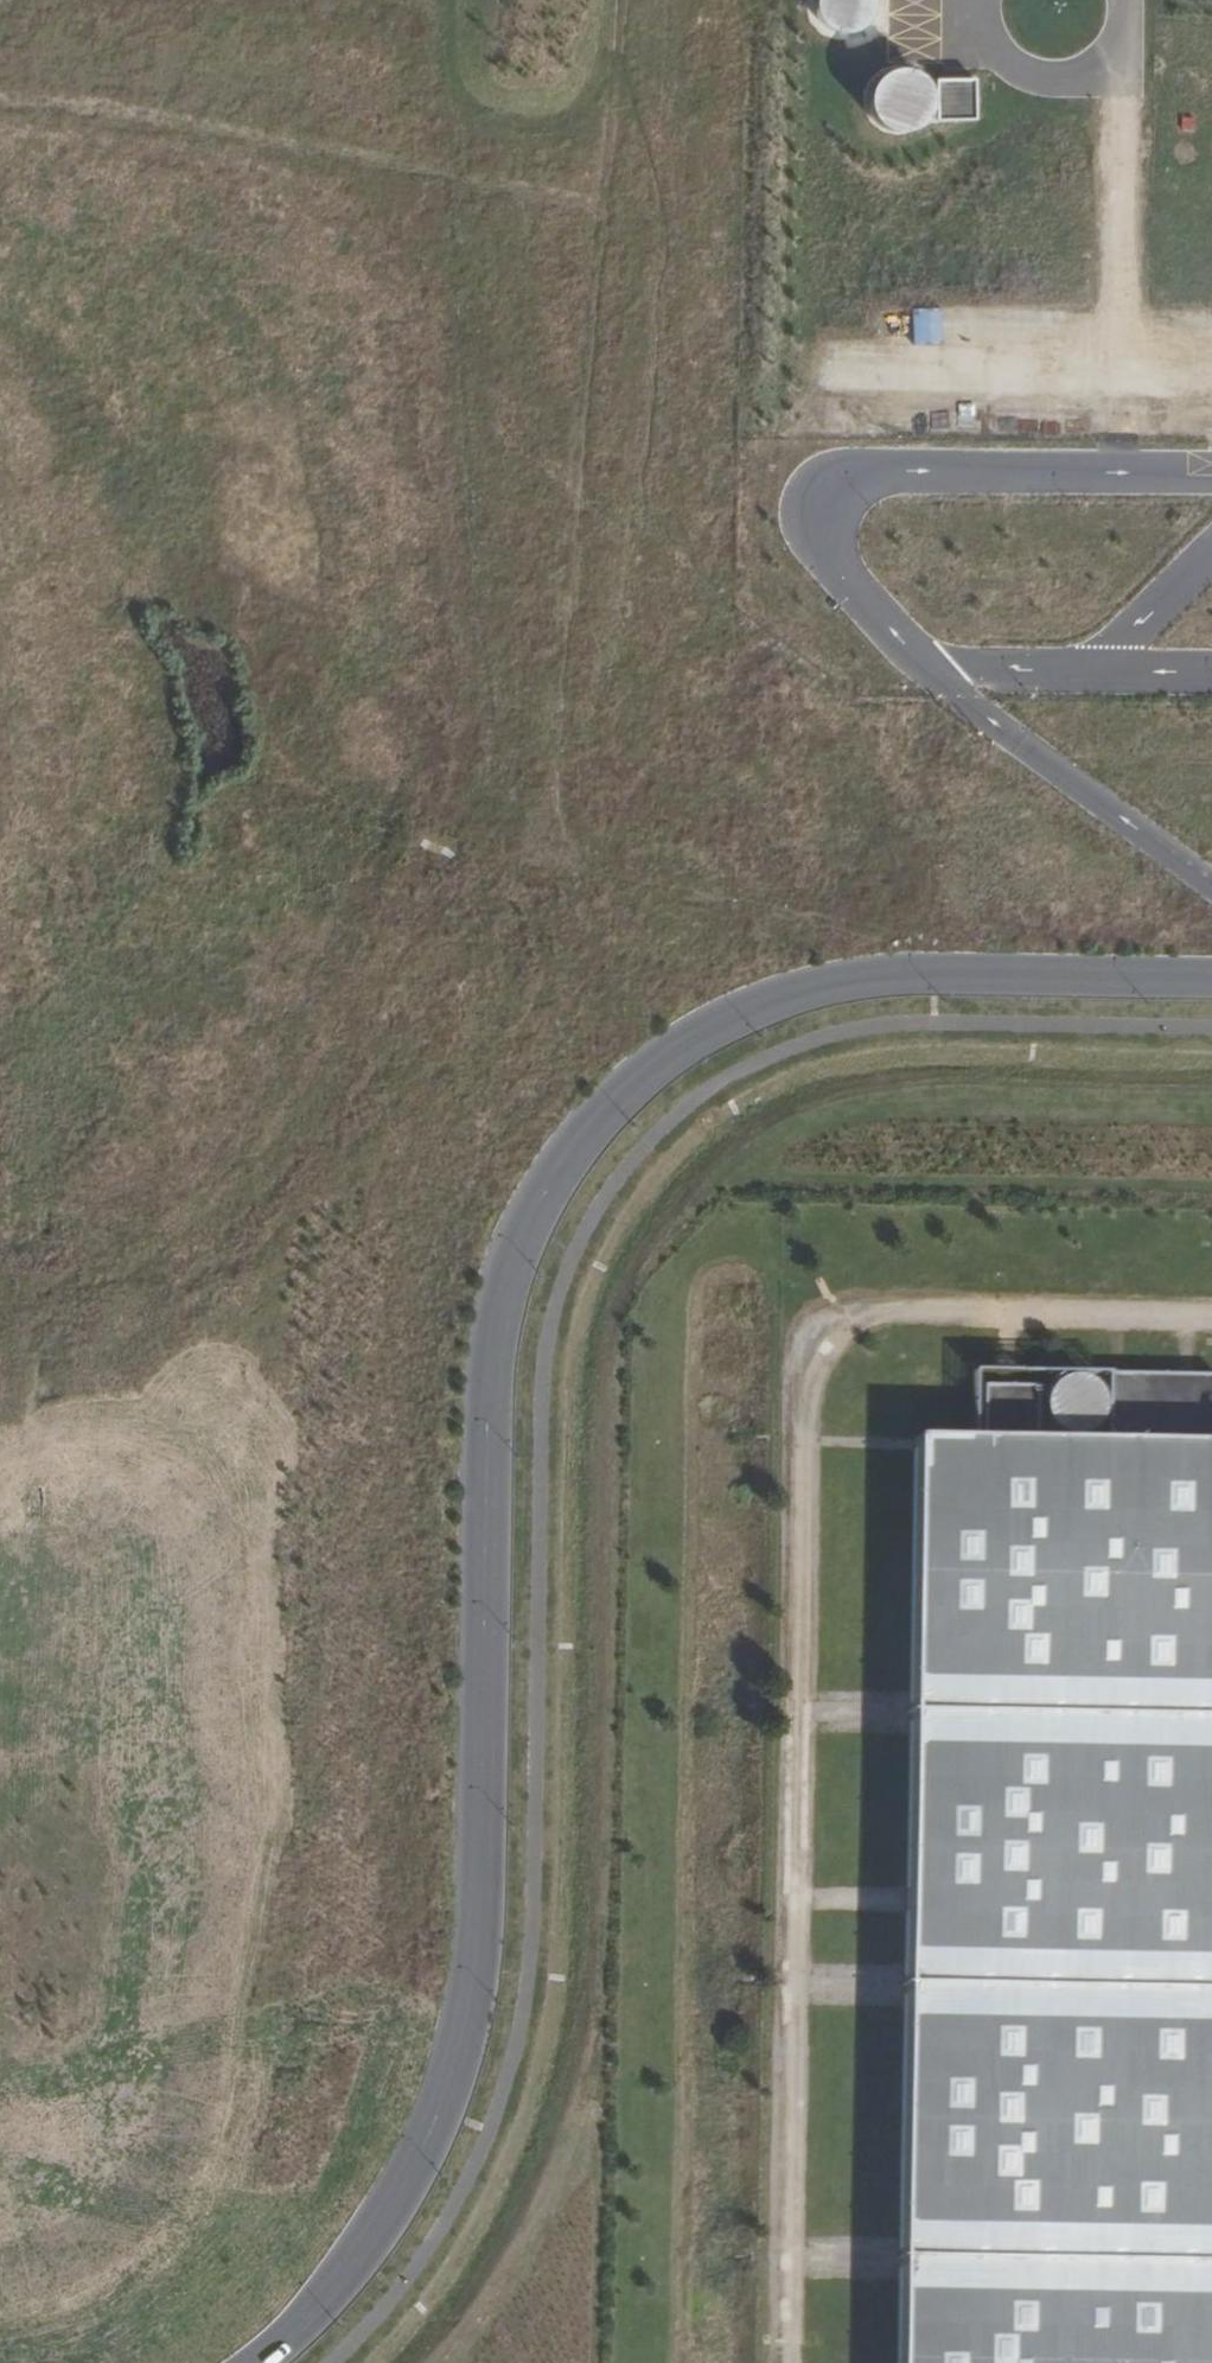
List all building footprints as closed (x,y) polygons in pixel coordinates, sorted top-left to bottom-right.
[(872,26),(871,0),(817,0),(817,27),(872,26)] [(876,120),(974,122),(975,70),(877,68),(876,120)] [(1121,1371),(1119,1439),(1048,1438),(1048,1385),(997,1383),(995,1436),(927,1435),(905,2362),(1211,2362),(1211,1375),(1121,1371)]
